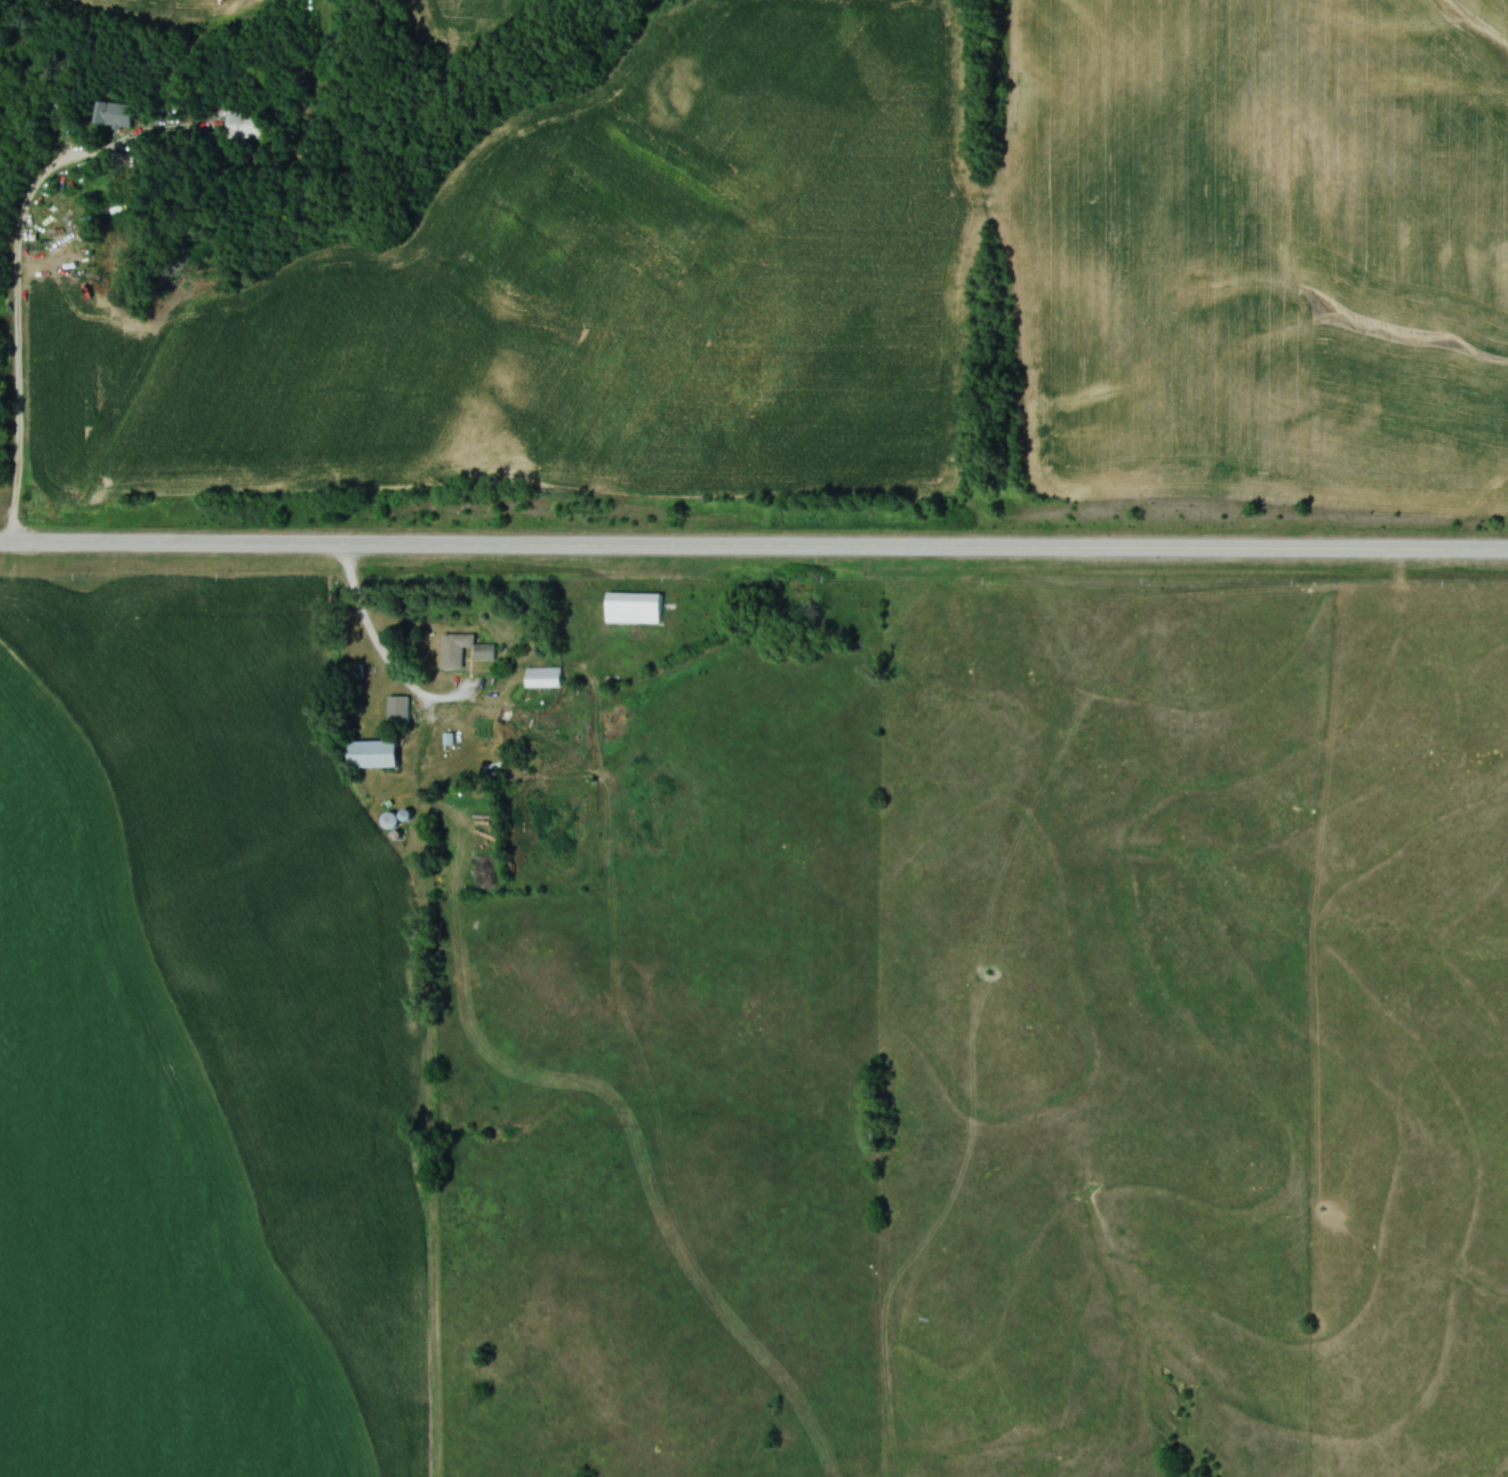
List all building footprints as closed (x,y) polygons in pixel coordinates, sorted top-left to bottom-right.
[(134,126),(135,103),(96,102),(95,125),(134,126)] [(271,140),(272,112),(230,111),(229,139),(271,140)] [(665,594),(609,594),(609,624),(665,624),(665,594)] [(475,635),(444,635),(444,670),(465,670),(465,648),(477,648),(478,661),(497,660),(496,645),(476,645),(475,635)] [(362,666),(348,666),(348,686),(362,686),(362,666)] [(563,668),(529,668),(529,689),(563,689),(563,668)] [(411,697),(389,697),(389,726),(411,726),(411,697)] [(402,742),(354,742),(354,769),(402,769),(402,742)]
